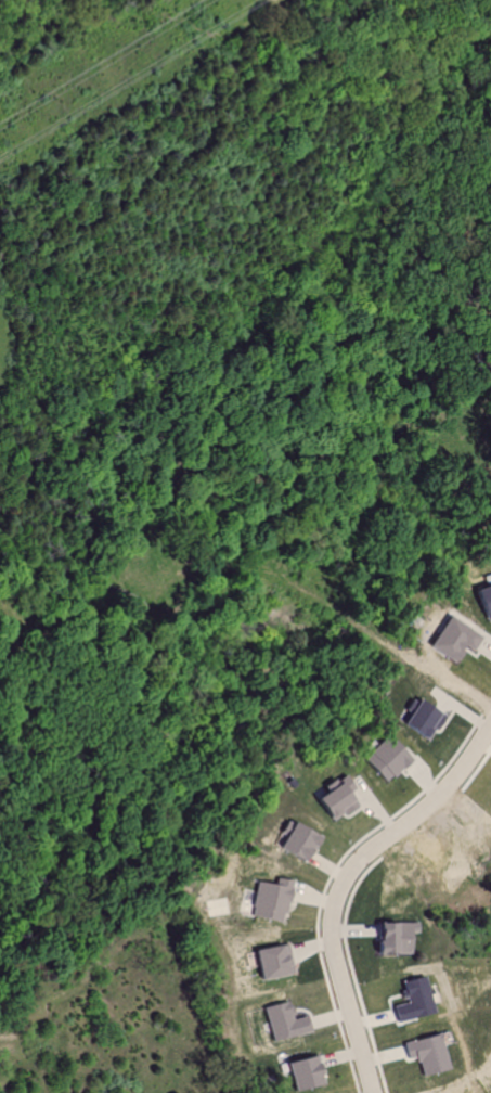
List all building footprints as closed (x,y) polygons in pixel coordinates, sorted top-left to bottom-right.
[(468,592),(478,618),(490,613),(490,583),(468,592)] [(479,637),(445,616),(425,647),(449,662),(461,645),(470,651),(479,637)] [(442,718),(413,701),(399,725),(420,738),(428,724),(435,729),(442,718)] [(382,785),(411,758),(388,733),(359,759),(382,785)] [(356,806),(348,791),(351,790),(344,777),(311,796),(326,823),(356,806)] [(317,834),(297,825),(295,828),(286,823),(273,850),(303,864),(317,834)] [(274,884),(255,882),(251,917),(284,922),(289,880),(274,878),(274,884)] [(373,955),(414,954),(413,922),(372,924),(373,955)] [(252,949),(255,979),(291,976),(288,946),(252,949)] [(401,982),(405,1003),(391,1006),(393,1022),(430,1015),(424,978),(401,982)] [(271,1041),(308,1032),(305,1016),(291,1020),(287,1001),(263,1007),(271,1041)] [(445,1070),(437,1034),(401,1042),(404,1060),(415,1058),(418,1075),(445,1070)] [(281,1064),(289,1092),(320,1084),(313,1055),(281,1064)]
